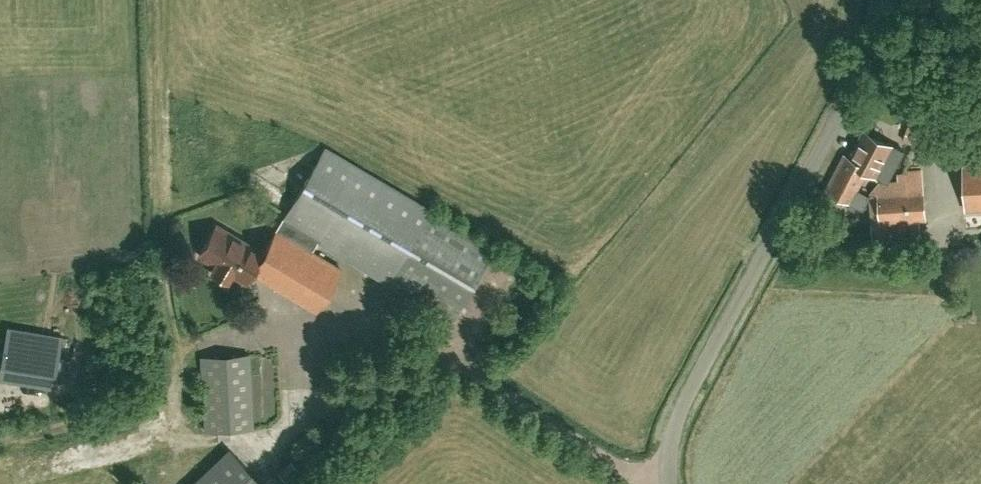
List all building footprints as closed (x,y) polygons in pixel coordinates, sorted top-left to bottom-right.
[(851,155),(847,153),(828,188),(851,201),(867,170),(877,175),(894,144),(866,129),(851,155)] [(325,147),(263,252),(216,225),(199,254),(216,264),(212,271),(228,280),(231,273),(246,281),(252,271),(317,310),(342,268),(311,250),(317,240),(452,319),(494,246),(325,147)] [(980,208),(980,162),(964,163),(966,209),(980,208)] [(899,219),(926,217),(924,189),(897,191),(899,219)] [(899,219),(897,191),(878,192),(881,220),(899,219)] [(43,333),(8,327),(0,373),(0,374),(54,383),(62,336),(43,333)] [(202,356),(206,429),(254,427),(250,353),(202,356)] [(228,447),(189,483),(263,483),(228,447)]
